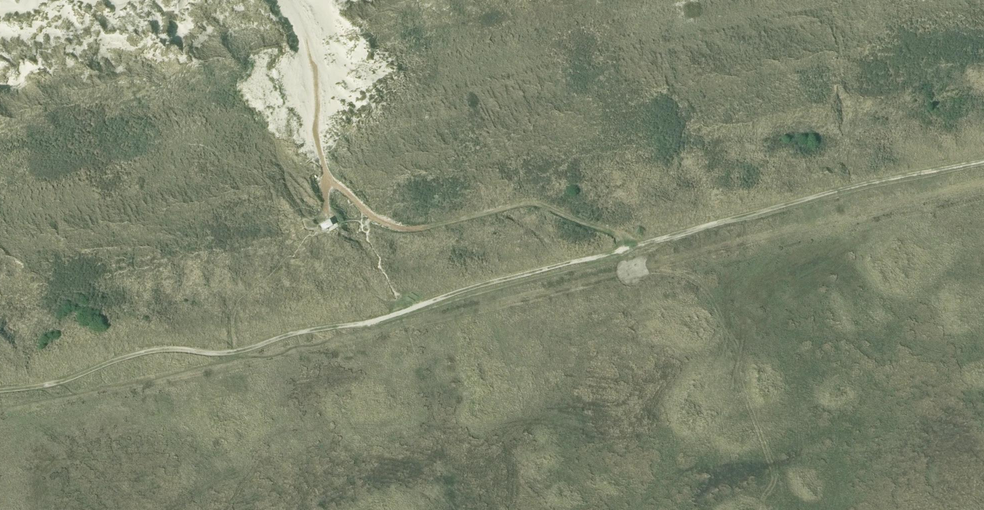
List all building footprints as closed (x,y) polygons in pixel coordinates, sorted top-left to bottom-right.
[(334,230),(330,223),(320,228),(324,235),(334,230)]
